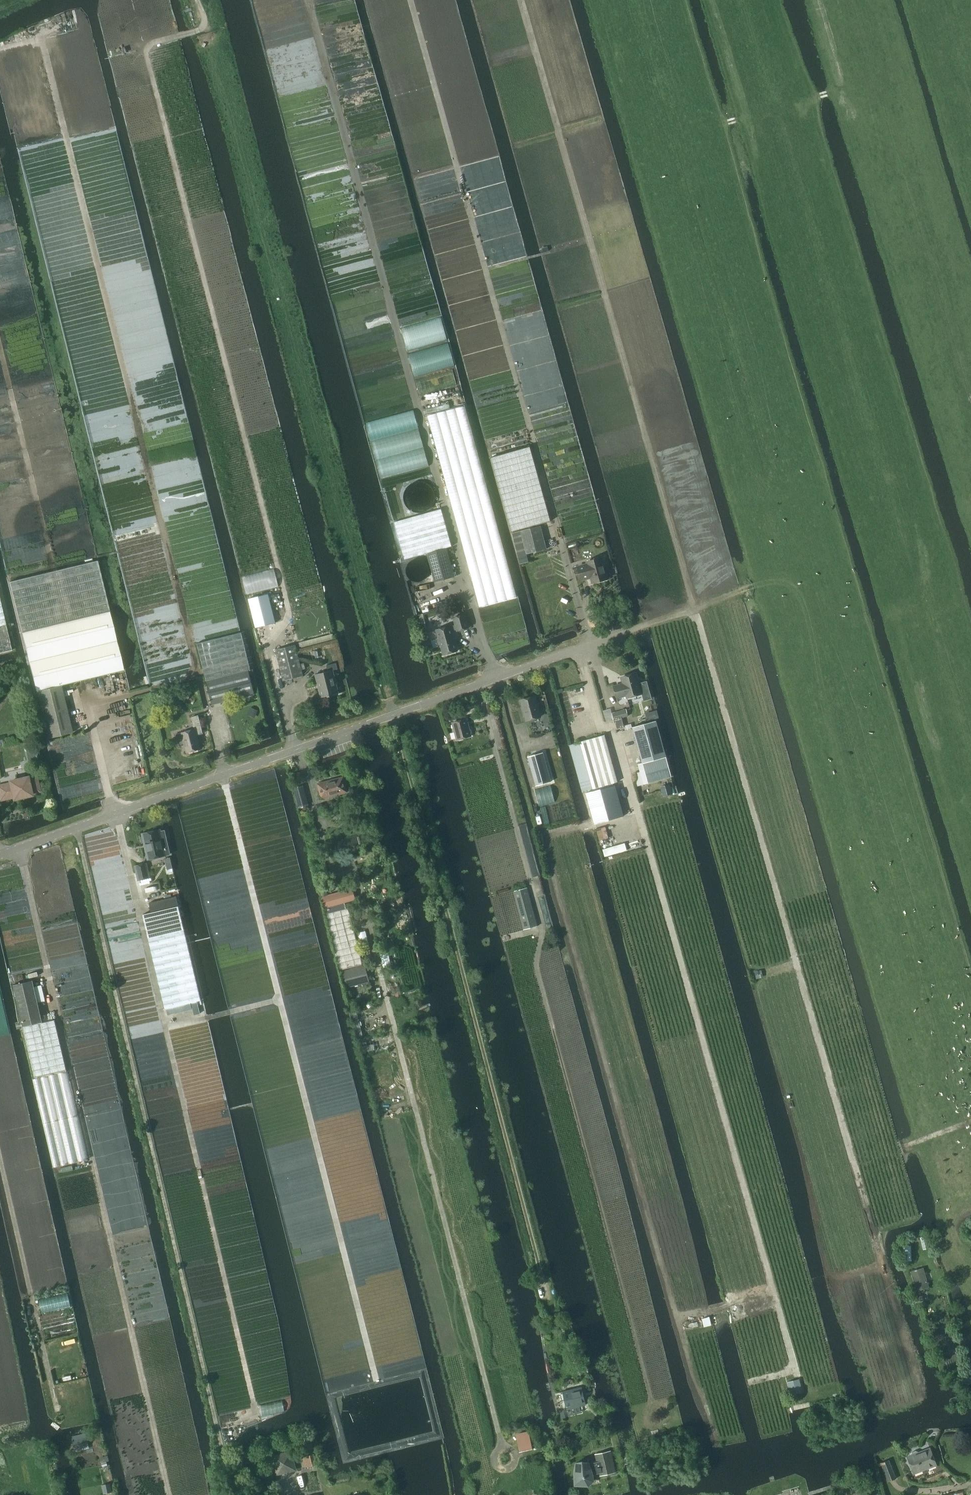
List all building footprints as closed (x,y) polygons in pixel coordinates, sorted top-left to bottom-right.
[(465,405),(427,416),(479,607),(517,597),(465,405)] [(530,446),(491,457),(512,532),(551,521),(530,446)] [(427,553),(446,548),(452,546),(441,509),(394,522),(405,559),(427,553)] [(540,525),(521,531),(527,554),(528,554),(546,549),(540,525)] [(521,531),(511,533),(520,564),(530,561),(528,554),(527,554),(521,531)] [(446,548),(427,553),(435,582),(454,577),(446,548)] [(577,567),(581,580),(591,577),(593,583),(607,579),(601,557),(587,562),(587,564),(577,567)] [(8,582),(20,631),(109,610),(97,561),(8,582)] [(268,594),(248,599),(256,628),(275,623),(268,594)] [(12,650),(0,600),(0,653),(12,650)] [(24,641),(36,691),(61,685),(76,681),(123,670),(109,611),(22,632),(24,641)] [(423,614),(419,615),(423,630),(427,629),(423,614)] [(438,638),(436,639),(438,647),(441,646),(443,655),(458,651),(452,631),(457,630),(457,631),(469,628),(465,614),(453,617),(455,625),(451,626),(450,626),(436,630),(438,638)] [(205,679),(206,681),(249,671),(250,670),(241,632),(197,643),(205,679)] [(276,650),(283,681),(303,676),(295,645),(276,650)] [(328,671),(315,674),(315,675),(317,674),(323,697),(321,697),(321,698),(328,696),(328,697),(330,696),(330,695),(344,692),(343,692),(339,693),(333,670),(338,669),(336,663),(327,665),(328,671)] [(249,671),(206,681),(212,705),(255,694),(249,671)] [(621,677),(623,684),(614,686),(617,698),(626,695),(627,698),(641,694),(636,673),(621,677)] [(61,685),(36,691),(48,738),(72,732),(61,685)] [(520,700),(526,721),(540,717),(535,696),(520,700)] [(257,710),(251,708),(249,714),(255,716),(257,710)] [(625,710),(611,713),(613,720),(615,729),(623,727),(620,718),(623,717),(627,716),(625,710)] [(197,735),(203,734),(198,715),(191,717),(194,730),(182,733),(187,752),(200,749),(197,735)] [(452,723),(457,740),(471,736),(467,719),(452,723)] [(656,721),(632,727),(642,763),(638,764),(640,772),(644,784),(671,776),(656,721)] [(605,735),(569,745),(582,791),(593,789),(593,791),(586,793),(594,824),(624,816),(615,785),(600,789),(599,787),(618,782),(605,735)] [(36,746),(26,748),(29,764),(39,761),(36,746)] [(551,781),(543,752),(528,757),(536,786),(551,781)] [(30,792),(39,790),(36,778),(27,780),(27,777),(10,781),(10,783),(0,786),(0,797),(1,799),(13,796),(14,798),(31,794),(30,792)] [(333,781),(329,782),(328,781),(327,781),(328,781),(318,784),(321,798),(347,792),(343,777),(333,780),(333,779),(332,780),(333,781)] [(670,787),(662,789),(663,796),(672,794),(670,787)] [(299,807),(307,805),(305,799),(298,801),(299,807)] [(306,819),(309,831),(315,830),(312,818),(306,819)] [(155,831),(153,829),(149,830),(147,833),(144,833),(147,847),(145,848),(148,859),(157,857),(166,855),(160,830),(155,831)] [(135,866),(138,880),(149,877),(146,864),(135,866)] [(513,891),(524,930),(537,926),(527,887),(513,891)] [(321,898),(325,912),(330,910),(329,907),(355,900),(351,888),(326,895),(327,896),(321,898)] [(152,913),(143,915),(148,938),(184,930),(176,896),(149,903),(152,913)] [(325,914),(340,970),(362,965),(348,908),(325,914)] [(184,930),(148,938),(165,1009),(201,1000),(184,930)] [(343,971),(347,987),(353,986),(363,983),(369,981),(365,966),(343,971)] [(32,981),(13,985),(35,1077),(67,1072),(54,1020),(42,1023),(32,981)] [(35,1079),(33,1079),(53,1167),(88,1159),(67,1071),(67,1072),(35,1077),(35,1079)] [(911,1245),(903,1246),(903,1261),(911,1261),(911,1245)] [(910,1271),(916,1291),(928,1287),(923,1268),(910,1271)] [(701,1319),(703,1327),(711,1325),(709,1317),(701,1319)] [(798,1379),(788,1382),(791,1393),(801,1390),(798,1379)] [(578,1408),(586,1406),(581,1386),(561,1391),(566,1408),(566,1411),(578,1408)] [(798,1402),(804,1404),(807,1397),(801,1394),(798,1402)] [(516,1434),(520,1452),(531,1450),(527,1432),(516,1434)] [(88,1446),(85,1433),(70,1437),(73,1449),(88,1446)] [(301,1457),(304,1468),(317,1464),(313,1448),(305,1450),(306,1455),(301,1457)] [(936,1465),(930,1448),(920,1452),(916,1450),(912,1452),(910,1456),(907,1457),(914,1474),(936,1465)] [(600,1476),(616,1472),(611,1450),(595,1454),(596,1461),(593,1462),(593,1463),(589,1464),(589,1462),(575,1462),(573,1470),(574,1485),(588,1486),(593,1481),(593,1475),(600,1473),(600,1476)] [(291,1452),(272,1456),(277,1474),(295,1470),(291,1452)] [(881,1463),(888,1482),(896,1479),(889,1460),(881,1463)]
